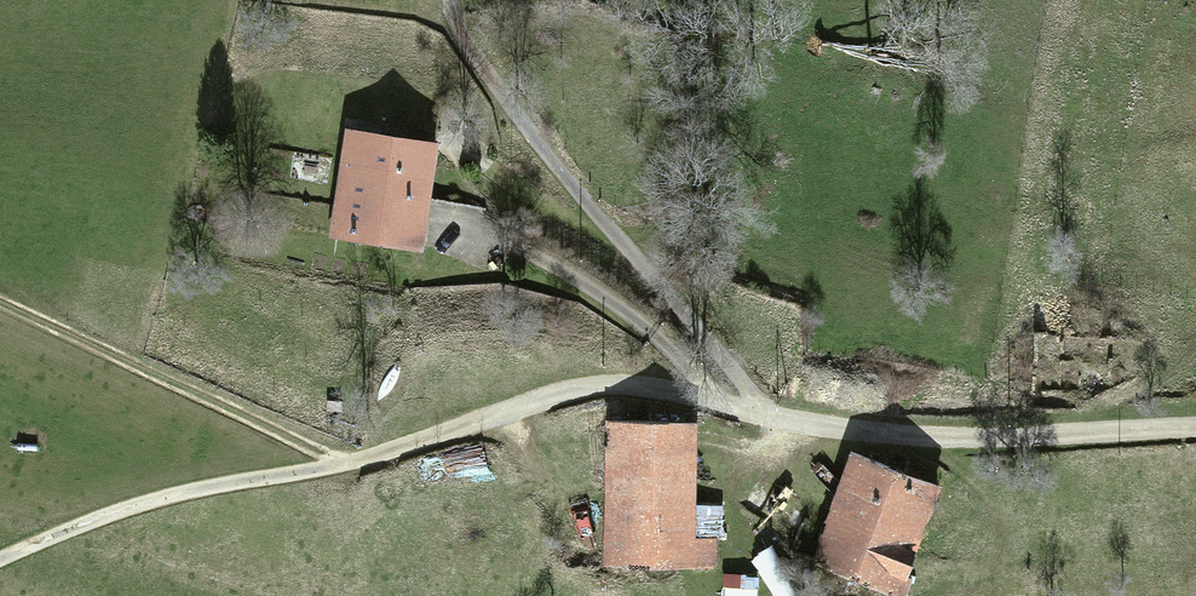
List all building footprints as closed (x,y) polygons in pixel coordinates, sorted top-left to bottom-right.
[(349,134),(333,238),(419,251),(435,147),(349,134)] [(611,427),(610,566),(717,567),(718,516),(697,516),(698,428),(611,427)] [(860,459),(820,562),(898,592),(938,489),(860,459)]
